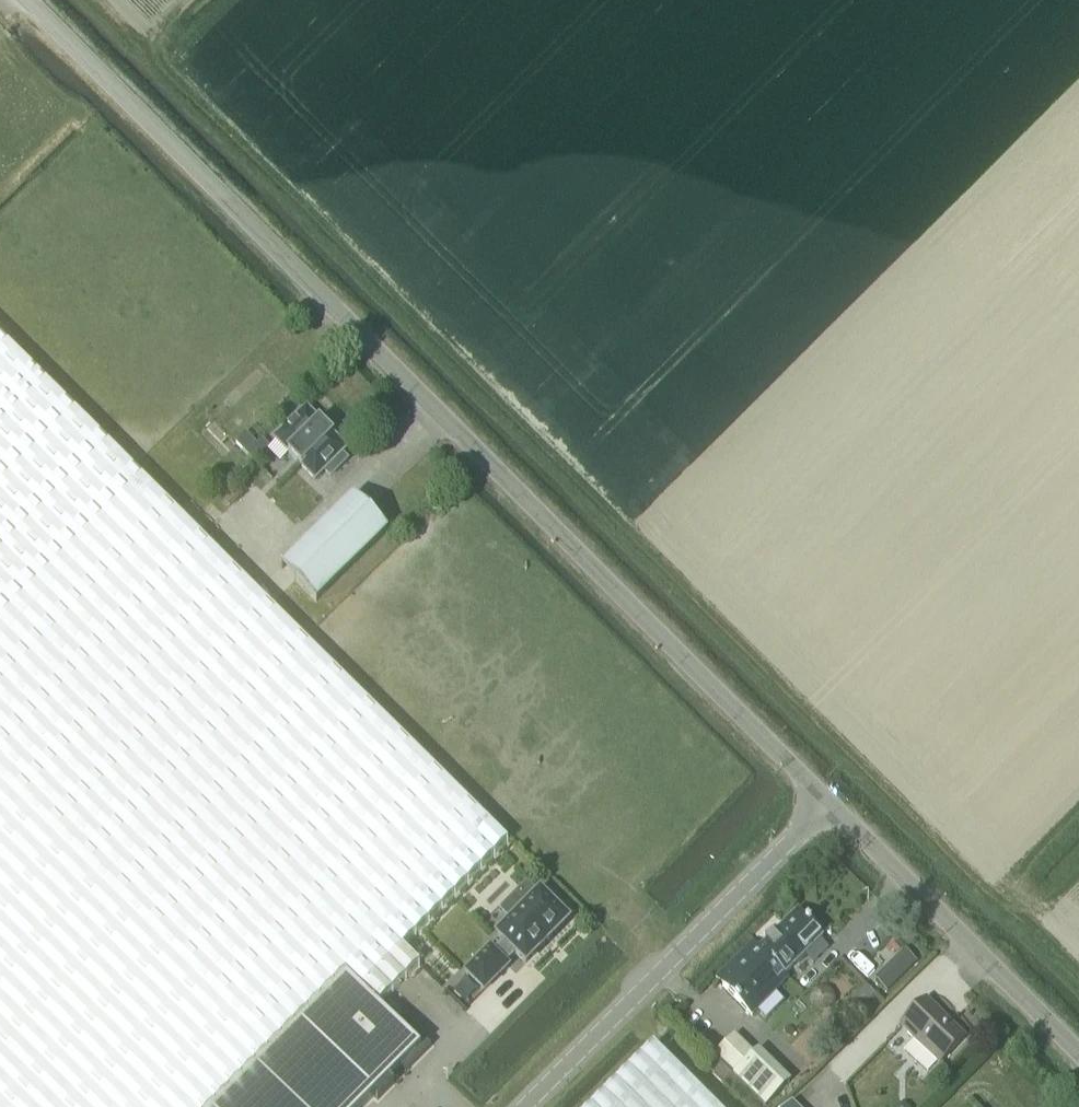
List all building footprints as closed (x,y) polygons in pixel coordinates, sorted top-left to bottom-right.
[(373,1095),(377,1099),(393,1083),(389,1079),(401,1068),(404,1072),(430,1046),(407,1023),(401,1029),(380,1009),(422,967),(405,950),(509,845),(0,338),(0,1106),(362,1106),(373,1095)] [(289,424),(273,439),(285,451),(315,481),(325,472),(331,478),(332,478),(349,460),(343,454),(348,449),(342,442),(315,415),(306,406),(301,411),(295,405),(282,418),(289,424)] [(264,452),(246,433),(235,444),(254,463),(264,452)] [(385,532),(365,512),(352,498),(282,568),(316,601),(385,532)] [(489,947),(464,971),(483,990),(508,965),(505,962),(514,953),(524,963),(566,921),(539,893),(497,936),(501,940),(492,950),(489,947)] [(785,973),(823,936),(798,910),(776,932),(773,929),(764,939),(766,941),(759,948),(785,973)] [(785,973),(759,948),(751,955),(746,950),(716,980),(751,1015),(781,984),(777,980),(785,973)] [(904,950),(874,979),(886,991),(916,962),(904,950)] [(938,1064),(963,1038),(924,1000),(899,1026),(938,1064)] [(757,1050),(753,1054),(734,1036),(714,1057),(732,1075),(763,1106),(788,1082),(757,1050)] [(601,1106),(714,1106),(658,1050),(601,1106)]
